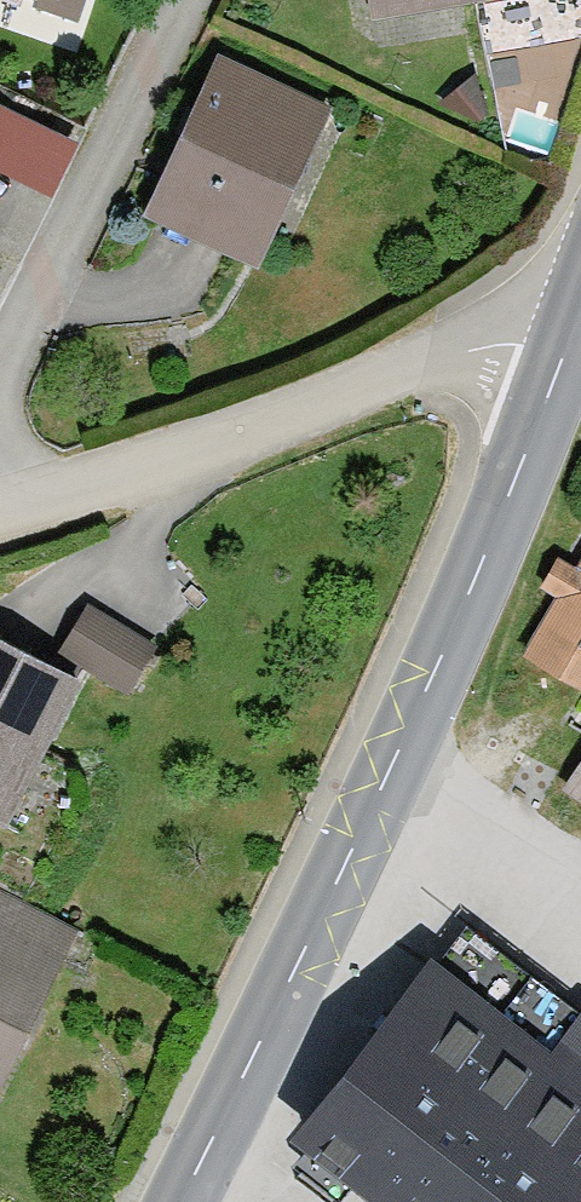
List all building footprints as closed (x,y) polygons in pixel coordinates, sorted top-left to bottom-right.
[(104,9),(106,0),(75,0),(104,9)] [(380,12),(449,0),(378,0),(380,12)] [(232,36),(163,189),(288,245),(357,92),(232,36)] [(531,624),(580,662),(580,559),(531,624)] [(95,592),(65,639),(132,681),(162,634),(95,592)] [(23,811),(91,663),(0,621),(0,801),(23,811)] [(94,922),(0,873),(0,1098),(94,922)] [(310,1118),(414,1201),(580,1201),(580,1044),(577,1050),(449,947),(310,1118)]
